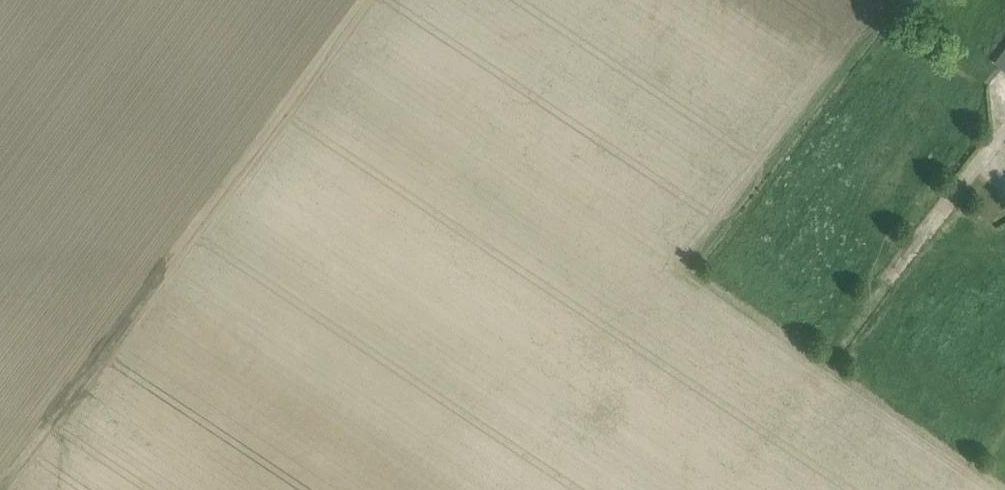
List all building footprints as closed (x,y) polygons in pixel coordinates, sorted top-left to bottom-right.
[(1004,70),(1004,43),(992,61),(1004,70)]
